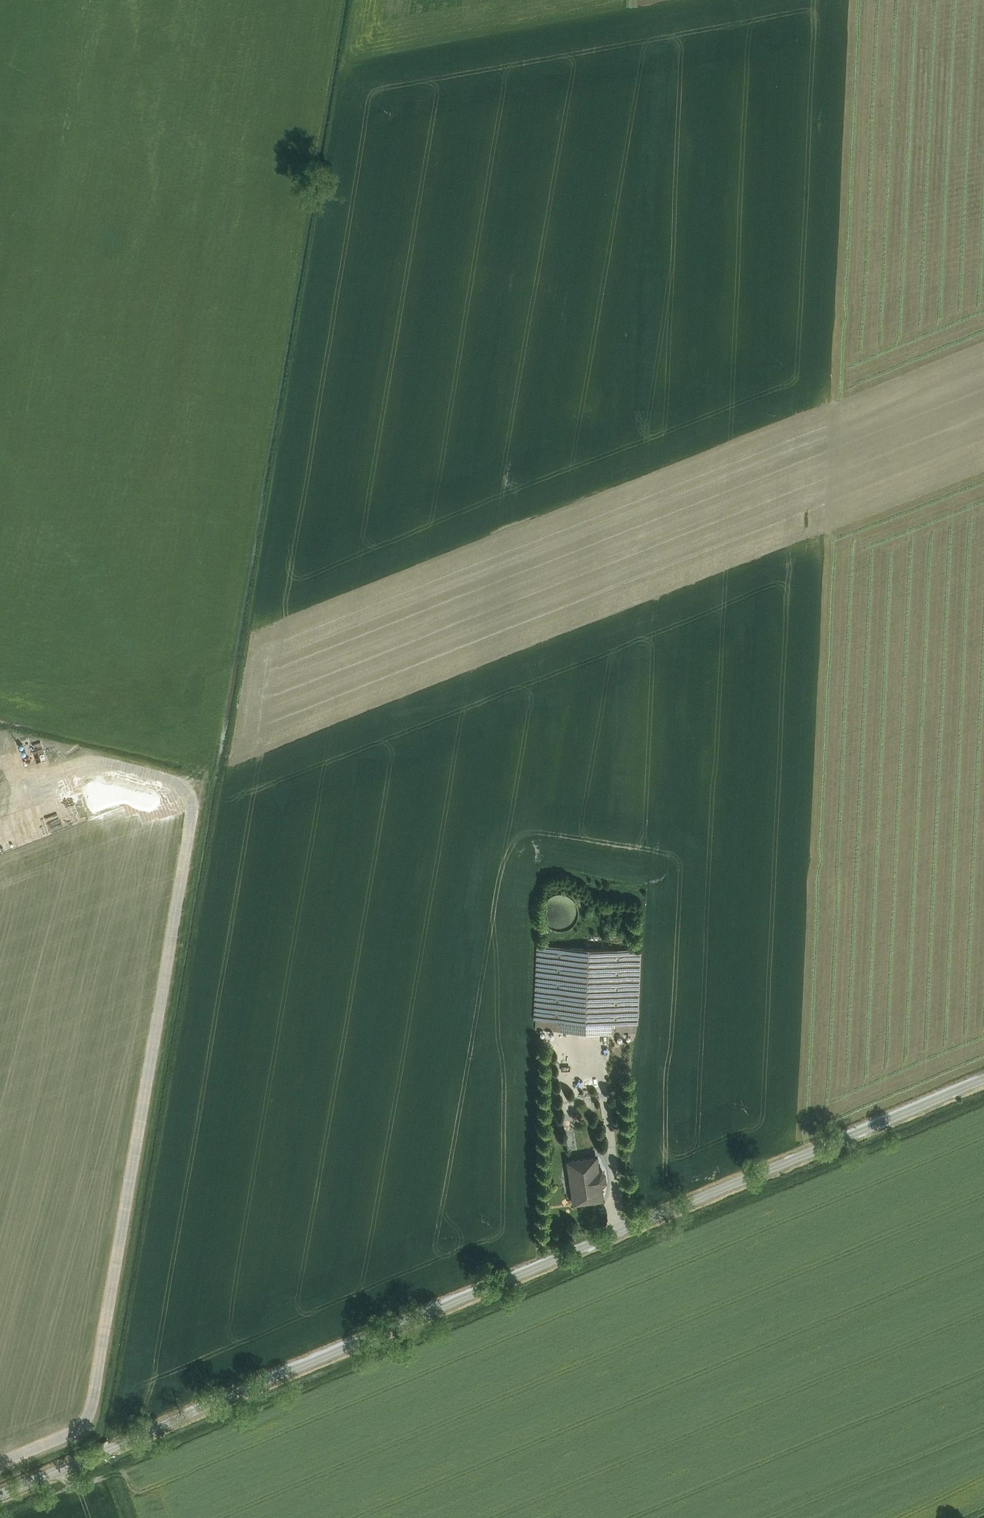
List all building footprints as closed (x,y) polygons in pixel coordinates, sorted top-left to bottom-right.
[(576,914),(576,911),(576,909),(575,905),(573,902),(571,899),(567,897),(564,895),(560,894),(557,894),(552,896),(548,898),(546,900),(544,902),(543,905),(542,908),(541,912),(542,916),(543,919),(546,923),(547,924),(550,926),(553,928),(557,929),(560,929),(564,928),(567,926),(570,925),(572,923),(574,920),(575,917),(576,914)] [(636,952),(540,947),(536,1028),(635,1032),(636,952)] [(565,1158),(571,1201),(602,1197),(596,1154),(565,1158)]
